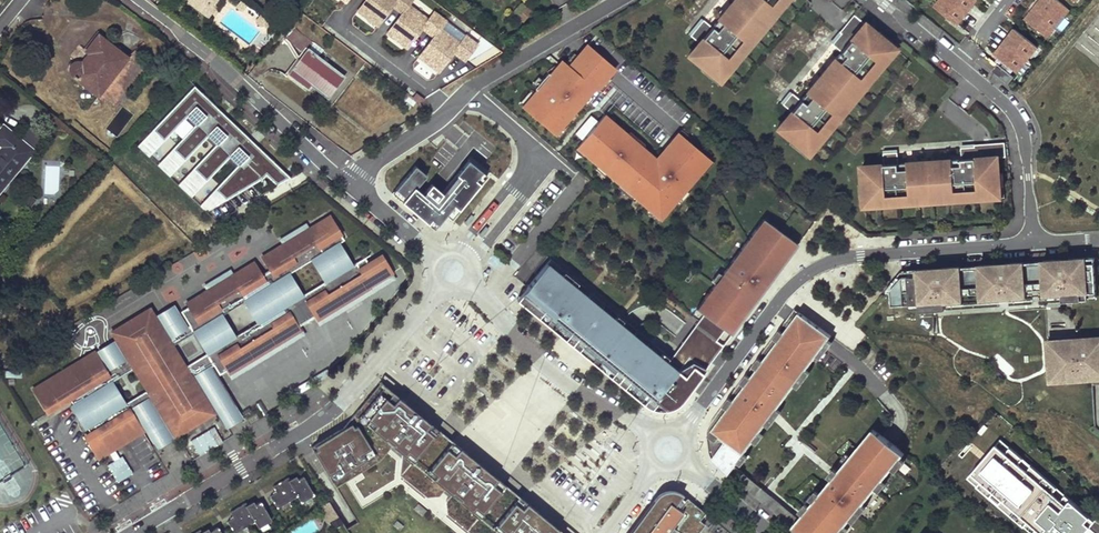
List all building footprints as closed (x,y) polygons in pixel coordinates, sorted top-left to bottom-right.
[(188,0),(187,2),(203,13),(209,4),(215,4),(218,0),(188,0)] [(357,11),(365,17),(367,14),(380,24),(393,6),(402,13),(387,33),(395,39),(397,37),(409,46),(422,28),(434,37),(419,57),(427,63),(428,60),(441,70),(454,52),(465,61),(477,44),(466,35),(460,43),(441,28),(446,21),(434,11),(428,19),(409,4),(412,0),(366,0),(357,11)] [(712,28),(703,21),(694,31),(703,39),(689,56),(701,66),(699,69),(709,78),(715,69),(719,72),(778,0),(735,0),(712,28)] [(719,72),(715,69),(709,78),(717,84),(787,0),(778,0),(719,72)] [(935,6),(957,24),(977,0),(940,0),(935,6)] [(1069,9),(1057,0),(1040,0),(1025,19),(1043,34),(1050,25),(1054,28),(1069,9)] [(239,11),(243,10),(247,6),(240,1),(235,7),(239,11)] [(525,20),(533,9),(523,2),(515,13),(525,20)] [(209,4),(203,13),(208,17),(215,8),(215,4),(209,4)] [(259,15),(255,19),(256,23),(260,27),(265,20),(259,15)] [(832,44),(840,52),(800,101),(791,93),(782,104),(791,111),(777,128),(790,139),(788,142),(798,150),(804,142),(807,145),(885,50),(882,47),(889,39),(879,31),(877,34),(853,15),(839,32),(841,34),(832,44)] [(1050,25),(1043,34),(1047,37),(1054,28),(1050,25)] [(286,39),(306,54),(294,70),(312,84),(329,97),(344,76),(318,56),(309,49),(314,42),(295,28),(286,39)] [(1038,46),(1015,28),(995,54),(1018,72),(1038,46)] [(73,74),(99,95),(128,58),(99,35),(87,51),(90,53),(82,63),(80,62),(78,62),(75,63),(73,64),(71,66),(71,70),(71,72),(73,74)] [(897,46),(889,39),(882,47),(885,50),(807,145),(804,142),(798,150),(805,157),(897,46)] [(309,49),(318,56),(321,54),(324,50),(314,42),(309,49)] [(579,55),(569,66),(595,87),(597,89),(616,68),(588,44),(579,55)] [(566,62),(569,66),(579,55),(575,51),(566,62)] [(595,87),(569,66),(566,62),(563,60),(557,67),(551,74),(548,72),(542,80),(536,87),(535,88),(537,90),(535,92),(523,107),(555,135),(563,126),(569,118),(575,111),(583,102),(589,95),(595,87)] [(1008,84),(1014,77),(997,64),(991,71),(1008,84)] [(554,65),(547,71),(548,72),(551,74),(557,67),(554,65)] [(290,74),(308,89),(312,84),(294,70),(290,74)] [(532,84),(536,87),(542,80),(538,77),(532,84)] [(519,104),(523,107),(535,92),(531,89),(519,104)] [(589,95),(583,102),(587,105),(593,98),(589,95)] [(612,121),(613,120),(614,120),(616,117),(608,110),(604,115),(612,121)] [(575,111),(569,118),(573,121),(579,114),(575,111)] [(576,132),(584,139),(600,120),(592,113),(576,132)] [(652,209),(662,217),(676,202),(687,190),(703,174),(707,170),(705,168),(713,161),(692,142),(692,141),(690,143),(680,133),(667,147),(670,150),(657,164),(648,157),(652,152),(644,146),(644,145),(643,147),(628,134),(629,133),(628,132),(614,120),(613,120),(612,121),(604,115),(600,120),(584,139),(578,145),(586,152),(585,154),(586,154),(598,165),(599,165),(600,164),(608,171),(607,172),(620,184),(621,182),(630,190),(629,191),(633,195),(649,208),(651,210),(652,209)] [(33,150),(18,138),(4,126),(0,131),(0,143),(4,146),(0,151),(0,191),(33,150)] [(563,126),(555,135),(559,138),(566,129),(563,126)] [(18,138),(33,150),(42,140),(27,128),(18,138)] [(643,147),(644,145),(644,146),(647,143),(631,129),(628,132),(629,133),(628,134),(643,147)] [(690,143),(692,141),(692,142),(695,139),(684,129),(680,133),(690,143)] [(257,146),(249,138),(243,144),(251,152),(257,146)] [(897,153),(883,154),(884,166),(862,167),(864,184),(860,184),(861,197),(871,196),(871,200),(994,191),(994,187),(1004,186),(1003,173),(999,174),(998,158),(1006,157),(1005,143),(974,145),(975,147),(961,148),(962,160),(898,165),(897,153)] [(586,152),(578,145),(574,150),(583,157),(586,154),(585,154),(586,152)] [(657,157),(652,152),(648,157),(657,164),(670,150),(667,147),(657,157)] [(469,160),(442,193),(446,196),(455,186),(462,192),(480,169),(469,160)] [(716,164),(713,161),(705,168),(707,170),(703,174),(705,176),(716,164)] [(600,164),(599,165),(598,165),(596,168),(605,175),(607,172),(608,171),(600,164)] [(426,221),(435,229),(446,215),(458,200),(464,205),(488,175),(480,169),(462,192),(455,186),(446,196),(442,193),(432,184),(424,195),(417,188),(427,175),(416,166),(393,194),(419,216),(427,207),(433,213),(426,221)] [(621,182),(620,184),(618,186),(631,198),(633,195),(629,191),(630,190),(621,182)] [(1005,197),(1004,186),(994,187),(994,191),(871,200),(871,196),(861,197),(861,207),(1005,197)] [(687,190),(676,202),(680,205),(691,194),(687,190)] [(28,209),(35,200),(29,195),(22,203),(28,209)] [(452,219),(464,205),(458,200),(446,215),(452,219)] [(427,207),(419,216),(426,221),(433,213),(427,207)] [(658,221),(662,217),(652,209),(651,210),(649,208),(646,211),(658,221)] [(764,217),(759,224),(766,229),(771,223),(764,217)] [(771,223),(766,229),(759,224),(701,302),(708,307),(703,313),(695,325),(723,345),(732,333),(725,328),(730,322),(737,327),(763,291),(794,250),(787,244),(792,238),(771,223)] [(47,413),(69,399),(73,405),(70,406),(84,429),(87,427),(90,433),(85,436),(98,458),(109,452),(114,449),(142,431),(129,410),(125,403),(112,381),(133,368),(146,390),(150,397),(175,437),(214,413),(192,378),(195,376),(211,367),(214,365),(219,375),(227,370),(230,373),(247,363),(249,366),(285,344),(283,341),(300,330),(298,327),(315,316),(317,320),(335,309),(337,313),(373,291),(356,263),(353,265),(339,243),(323,253),(306,225),(281,240),(283,244),(262,257),(270,270),(262,275),(254,262),(232,275),(230,271),(205,286),(208,290),(187,303),(189,306),(181,311),(189,326),(187,327),(171,337),(168,339),(150,308),(111,332),(126,357),(123,359),(108,368),(105,370),(94,352),(33,389),(47,413)] [(799,243),(792,238),(787,244),(794,250),(799,243)] [(962,300),(962,294),(981,293),(982,299),(1025,296),(1025,290),(1044,288),(1045,294),(1063,293),(1063,301),(1088,299),(1088,293),(1096,292),(1094,263),(1086,264),(1085,258),(1069,260),(1069,262),(1061,262),(1061,260),(1043,261),(1043,264),(1023,265),(1023,263),(1005,264),(1005,266),(997,267),(997,265),(979,266),(979,268),(960,270),(960,267),(942,268),(942,271),(934,271),(934,269),(917,270),(918,276),(902,277),(890,290),(891,305),(918,303),(919,311),(944,309),(943,301),(962,300)] [(528,286),(523,292),(648,396),(658,399),(668,397),(677,391),(685,397),(691,389),(712,361),(683,341),(674,353),(677,355),(673,360),(671,358),(550,259),(528,286)] [(523,292),(516,300),(642,403),(648,396),(523,292)] [(701,302),(696,308),(703,313),(708,307),(701,302)] [(159,317),(171,337),(187,327),(174,307),(159,317)] [(807,317),(796,308),(792,312),(786,320),(797,329),(807,317)] [(807,317),(797,329),(786,320),(742,381),(749,387),(717,430),(719,454),(734,467),(833,337),(807,317)] [(725,328),(732,333),(737,327),(730,322),(725,328)] [(695,325),(683,341),(712,361),(723,345),(695,325)] [(1088,340),(1081,341),(1080,338),(1057,340),(1057,346),(1048,346),(1050,374),(1059,373),(1059,381),(1080,380),(1080,378),(1087,377),(1087,379),(1098,378),(1098,337),(1088,338),(1088,340)] [(114,343),(98,353),(108,368),(123,359),(114,343)] [(211,367),(195,376),(224,424),(240,415),(211,367)] [(312,378),(315,384),(330,375),(327,369),(312,378)] [(525,373),(516,385),(532,399),(542,387),(525,373)] [(1050,374),(1050,382),(1059,381),(1059,373),(1050,374)] [(294,389),(297,395),(312,386),(308,380),(294,389)] [(749,387),(742,381),(711,422),(709,425),(709,426),(708,429),(717,430),(749,387)] [(343,427),(311,447),(336,487),(380,460),(392,445),(401,453),(401,458),(400,475),(427,497),(439,496),(443,492),(445,488),(452,494),(449,497),(446,501),(447,513),(470,532),(563,532),(442,433),(380,382),(343,427)] [(125,403),(129,410),(132,408),(147,398),(150,397),(146,390),(125,403)] [(677,391),(668,397),(671,408),(675,406),(678,404),(679,403),(682,400),(685,397),(677,391)] [(648,396),(642,403),(644,405),(648,407),(652,409),(655,410),(659,410),(658,399),(648,396)] [(668,397),(658,399),(659,410),(663,410),(667,409),(671,408),(668,397)] [(147,398),(132,408),(154,444),(169,434),(147,398)] [(255,412),(246,418),(249,424),(259,418),(255,412)] [(995,421),(1008,432),(1013,426),(1000,415),(995,421)] [(989,428),(1002,439),(1008,432),(995,421),(989,428)] [(190,441),(199,456),(222,442),(213,426),(190,441)] [(717,430),(708,429),(707,432),(707,435),(707,438),(707,440),(708,448),(709,450),(709,452),(709,453),(710,455),(710,456),(711,458),(712,459),(719,454),(717,430)] [(874,430),(798,519),(792,527),(799,532),(839,532),(904,456),(874,430)] [(589,475),(594,468),(599,472),(612,454),(598,444),(580,468),(589,475)] [(119,457),(114,449),(109,452),(114,461),(106,465),(117,482),(132,473),(122,456),(119,457)] [(792,527),(798,519),(734,467),(719,454),(712,459),(712,460),(714,462),(714,463),(715,464),(716,465),(728,474),(792,527)] [(1027,471),(1016,462),(1011,468),(1021,478),(1027,471)] [(1000,481),(1040,515),(1055,498),(1056,496),(1046,488),(1034,477),(1028,483),(1021,478),(1011,468),(1000,481)] [(1021,478),(1028,483),(1034,477),(1027,471),(1021,478)] [(1034,477),(1046,488),(1049,485),(1037,474),(1034,477)] [(288,477),(273,487),(276,492),(270,496),(277,508),(298,496),(301,502),(314,494),(303,476),(298,479),(296,476),(290,479),(288,477)] [(659,494),(664,501),(675,499),(676,491),(674,490),(671,490),(668,490),(666,490),(663,491),(661,493),(659,494)] [(676,491),(675,499),(693,515),(699,508),(683,495),(681,493),(679,492),(676,491)] [(659,494),(656,496),(654,499),(629,532),(641,532),(664,501),(659,494)] [(1040,515),(1044,518),(1059,501),(1055,498),(1040,515)] [(704,524),(699,520),(705,513),(699,508),(693,515),(675,499),(664,501),(641,532),(697,532),(704,524)] [(230,512),(234,518),(228,521),(235,532),(236,532),(255,522),(259,528),(272,520),(261,502),(256,505),(253,501),(247,505),(246,503),(230,512)] [(330,502),(329,501),(319,507),(328,522),(338,515),(330,502)]
